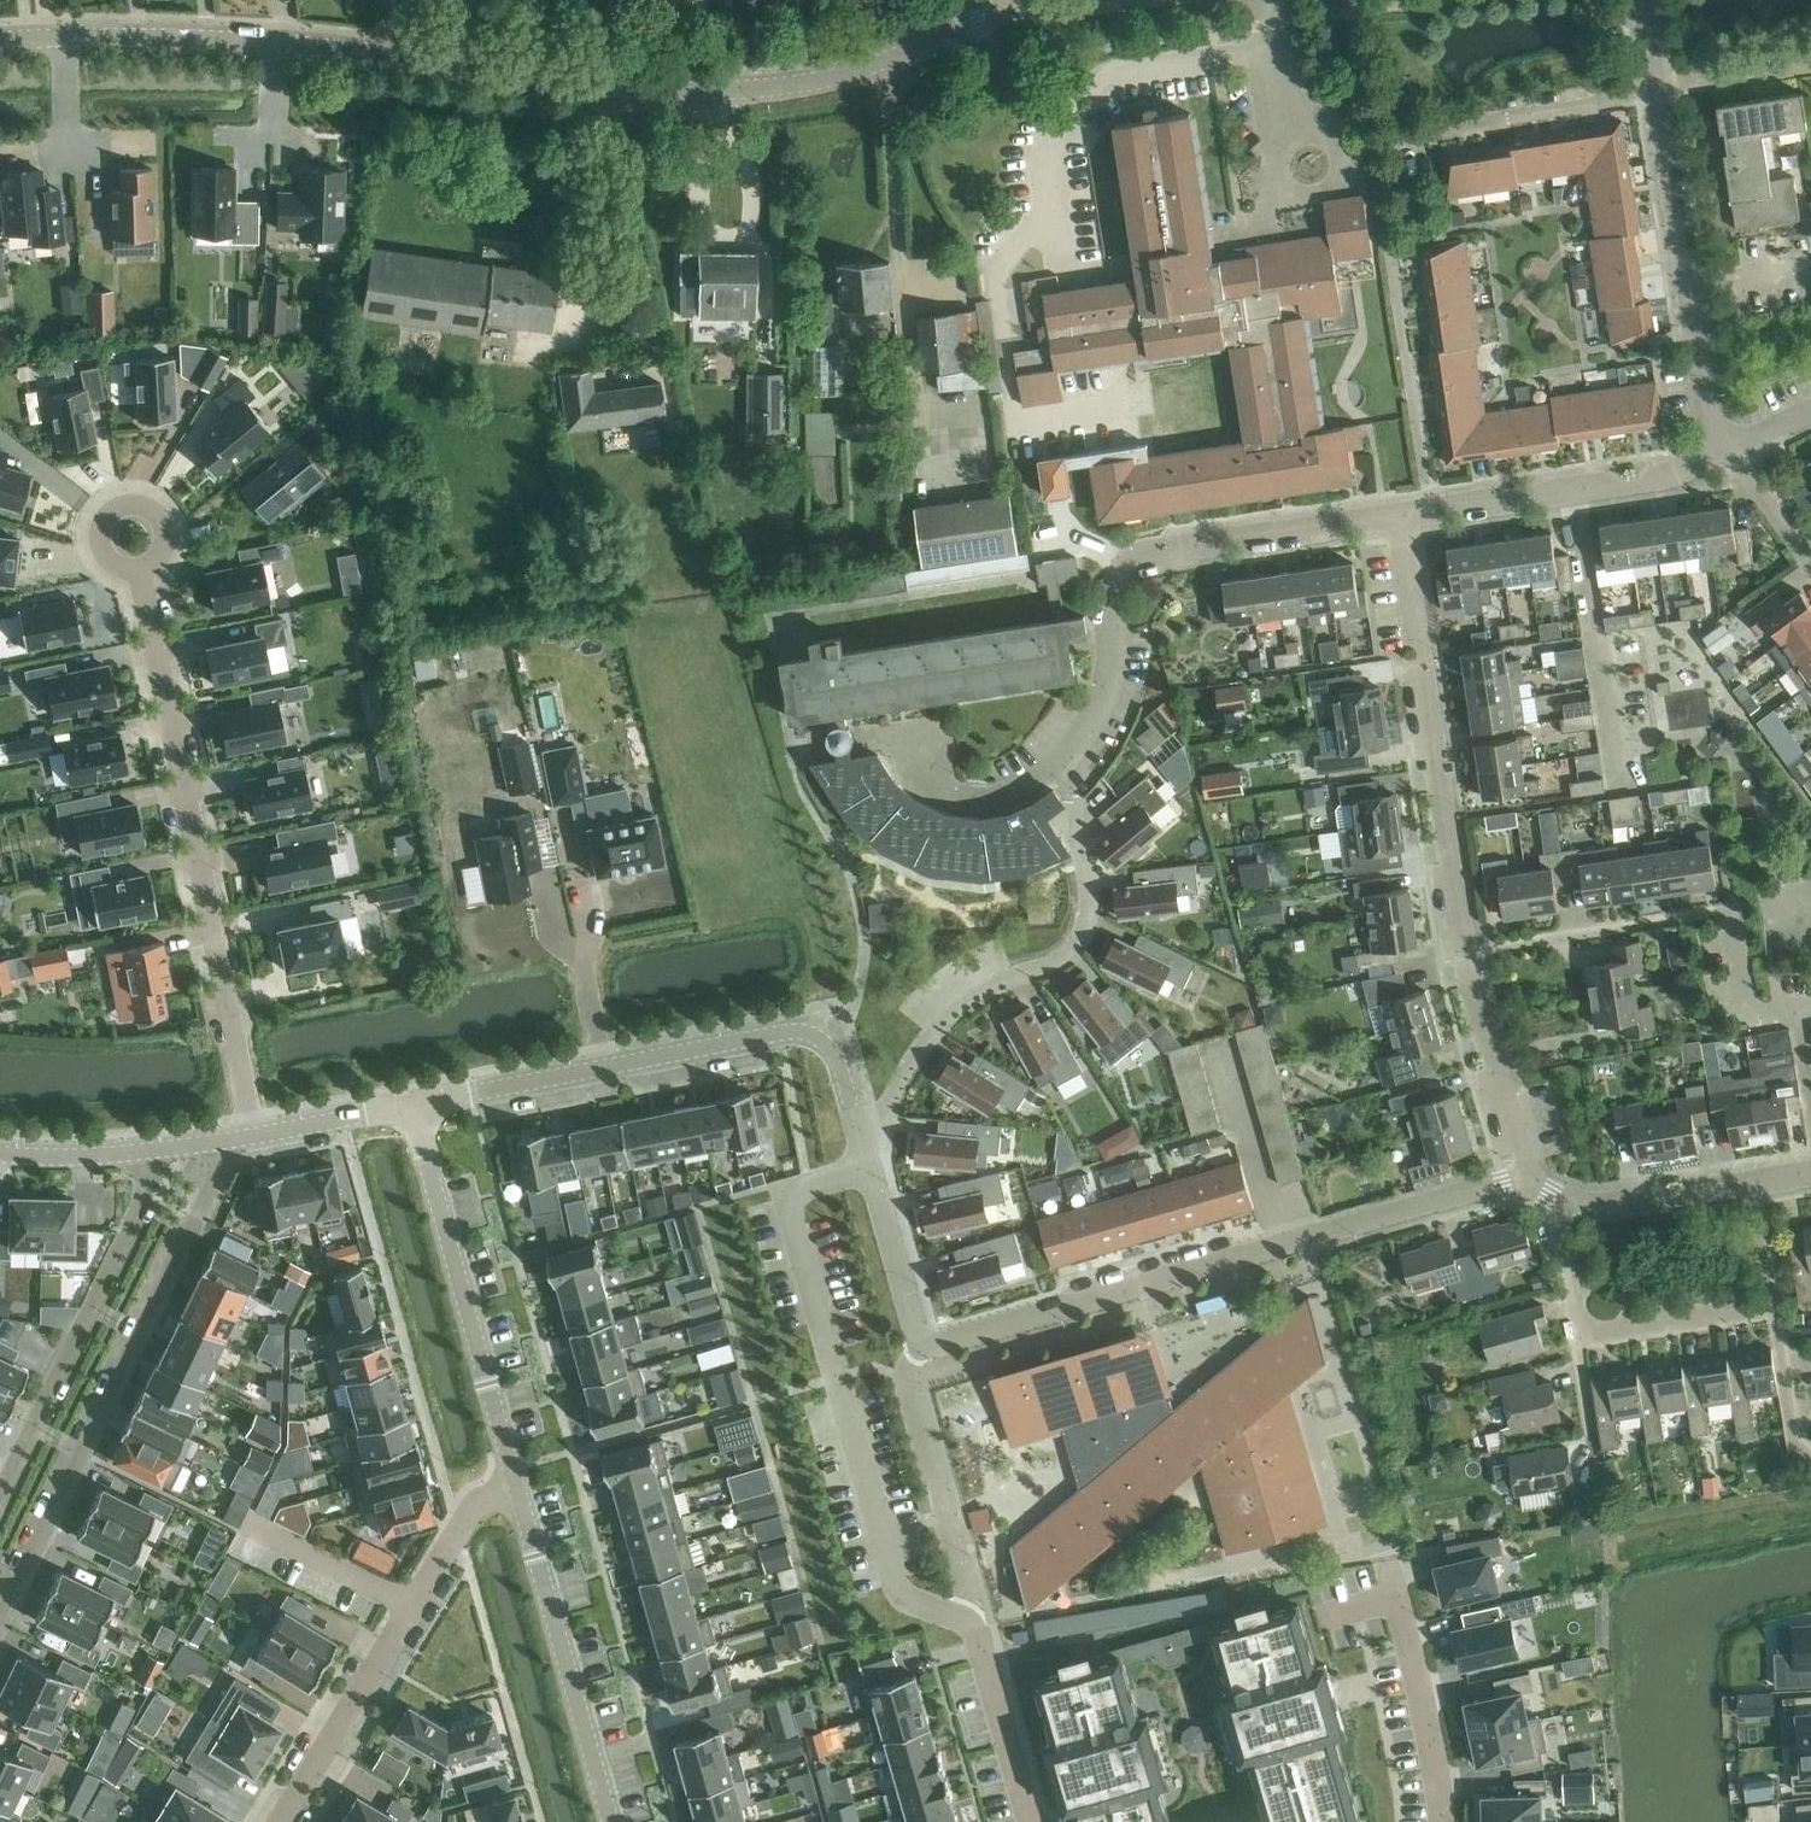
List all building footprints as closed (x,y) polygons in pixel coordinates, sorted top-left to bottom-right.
[(302,90),(311,90),(312,81),(303,80),(302,90)] [(1729,152),(1725,153),(1737,229),(1801,219),(1794,176),(1770,179),(1763,134),(1809,127),(1803,92),(1717,105),(1721,131),(1725,131),(1729,152)] [(1231,342),(1246,441),(1321,430),(1305,317),(1342,312),(1334,260),(1373,254),(1364,195),(1324,201),(1329,235),(1237,249),(1238,259),(1213,262),(1191,113),(1160,117),(1158,109),(1145,110),(1146,120),(1116,124),(1140,279),(1037,295),(1035,279),(1024,281),(1031,328),(1040,327),(1044,347),(1016,351),(1024,405),(1063,399),(1059,368),(1188,349),(1231,342)] [(1582,135),(1586,169),(1628,162),(1622,120),(1604,123),(1605,131),(1582,135)] [(1554,175),(1586,169),(1582,135),(1580,126),(1547,131),(1554,175)] [(1518,180),(1554,175),(1547,131),(1511,137),(1511,142),(1518,180)] [(1519,186),(1518,180),(1511,142),(1512,143),(1478,149),(1485,191),(1519,186)] [(1449,197),(1485,191),(1478,149),(1443,154),(1449,197)] [(1628,162),(1586,170),(1591,202),(1634,196),(1628,162)] [(232,241),(257,241),(258,201),(234,201),(235,168),(195,167),(194,234),(232,234),(232,241)] [(121,190),(112,190),(112,200),(113,238),(114,238),(114,254),(154,253),(153,237),(154,237),(152,168),(121,169),(121,190)] [(301,229),(301,235),(341,236),(344,170),(303,169),(302,193),(280,192),(278,228),(301,229)] [(33,244),(65,241),(60,189),(43,190),(41,170),(1,174),(7,234),(31,231),(33,244)] [(1564,187),(1554,189),(1557,204),(1561,203),(1564,187)] [(1530,194),(1521,196),(1523,210),(1523,209),(1533,208),(1530,194)] [(1591,202),(1597,237),(1634,232),(1639,232),(1634,196),(1591,202)] [(1464,210),(1452,212),(1454,225),(1466,223),(1464,210)] [(1591,238),(1596,272),(1639,266),(1634,232),(1597,237),(1591,238)] [(1422,246),(1427,281),(1470,275),(1465,240),(1422,246)] [(475,262),(372,246),(361,314),(483,332),(484,320),(551,330),(559,274),(475,262)] [(699,253),(680,253),(680,315),(693,315),(693,313),(698,313),(698,317),(755,317),(755,253),(699,253)] [(892,262),(867,264),(871,309),(897,307),(892,262)] [(1583,262),(1572,264),(1574,276),(1585,274),(1583,262)] [(871,309),(867,264),(841,267),(845,312),(871,309)] [(1602,309),(1607,308),(1644,301),(1639,266),(1596,272),(1602,309)] [(1427,281),(1432,315),(1475,308),(1470,275),(1427,281)] [(1587,276),(1574,278),(1575,288),(1588,286),(1587,276)] [(78,282),(60,283),(63,309),(81,308),(78,282)] [(264,330),(284,332),(287,283),(268,282),(264,330)] [(89,290),(90,332),(116,331),(115,289),(89,290)] [(1494,289),(1483,291),(1486,306),(1496,305),(1494,289)] [(238,298),(238,333),(258,333),(258,298),(238,298)] [(991,298),(976,301),(987,371),(1002,369),(991,298)] [(1644,301),(1607,308),(1613,342),(1656,336),(1650,300),(1646,300),(1644,301)] [(1432,315),(1437,350),(1475,345),(1481,344),(1475,308),(1432,315)] [(926,372),(938,370),(940,390),(987,386),(985,366),(965,368),(959,310),(921,314),(926,372)] [(1431,351),(1437,385),(1480,378),(1475,345),(1437,350),(1431,351)] [(213,350),(195,381),(208,389),(226,357),(213,350)] [(293,356),(280,366),(289,377),(302,366),(293,356)] [(137,383),(139,421),(147,421),(147,424),(168,423),(168,420),(176,419),(173,358),(136,360),(136,363),(126,363),(127,383),(137,383)] [(69,359),(51,363),(54,376),(72,372),(69,359)] [(84,388),(48,395),(59,449),(97,441),(89,402),(105,399),(98,365),(80,369),(84,388)] [(1626,366),(1618,367),(1620,383),(1628,382),(1626,366)] [(1485,368),(1486,376),(1489,376),(1500,375),(1499,367),(1485,368)] [(589,369),(559,373),(567,429),(597,425),(666,415),(661,382),(592,392),(589,369)] [(1500,375),(1489,376),(1491,385),(1501,384),(1500,375)] [(208,438),(194,450),(215,475),(271,429),(247,400),(254,394),(242,378),(216,399),(227,413),(204,433),(208,438)] [(1437,385),(1442,418),(1485,413),(1480,378),(1437,385)] [(1656,382),(1623,386),(1630,429),(1662,424),(1656,382)] [(1529,385),(1516,388),(1518,401),(1531,399),(1529,385)] [(301,406),(321,395),(316,386),(296,396),(301,406)] [(1623,386),(1588,392),(1593,435),(1630,429),(1623,386)] [(1552,397),(1552,403),(1559,440),(1593,435),(1588,392),(1552,397)] [(1552,403),(1521,408),(1527,450),(1560,446),(1560,442),(1559,440),(1552,403)] [(1521,408),(1484,413),(1488,447),(1490,456),(1527,450),(1521,408)] [(807,411),(808,455),(836,454),(836,427),(835,410),(807,411)] [(1484,413),(1442,418),(1448,463),(1467,460),(1466,450),(1488,447),(1484,413)] [(682,416),(662,421),(669,446),(688,441),(682,416)] [(1047,496),(1074,492),(1070,466),(1093,462),(1099,505),(1095,510),(1103,516),(1103,517),(1104,518),(1105,517),(1113,523),(1116,518),(1160,511),(1160,513),(1174,511),(1174,509),(1211,503),(1212,505),(1241,501),(1241,499),(1335,484),(1340,488),(1347,480),(1348,479),(1351,482),(1357,473),(1352,469),(1349,449),(1363,447),(1360,424),(1321,430),(1246,441),(1246,440),(1150,454),(1148,442),(1041,459),(1047,496)] [(289,436),(270,452),(278,462),(297,446),(289,436)] [(267,515),(319,473),(297,446),(278,462),(245,488),(267,515)] [(19,509),(29,474),(3,466),(7,451),(0,449),(0,503),(19,509)] [(915,507),(924,565),(1020,551),(1011,493),(1001,495),(915,507)] [(1705,510),(1711,551),(1737,547),(1739,565),(1742,565),(1743,570),(1752,568),(1751,563),(1754,563),(1748,527),(1734,529),(1731,506),(1705,510)] [(1713,568),(1711,551),(1705,510),(1679,514),(1685,555),(1700,553),(1702,570),(1713,568)] [(1659,559),(1685,555),(1679,514),(1653,518),(1659,559)] [(1634,563),(1659,559),(1653,518),(1627,521),(1634,563)] [(1605,555),(1596,556),(1598,568),(1607,567),(1634,563),(1627,521),(1601,525),(1605,555)] [(1552,533),(1525,536),(1531,578),(1557,574),(1560,592),(1574,589),(1569,554),(1555,556),(1552,533)] [(13,582),(14,569),(18,570),(21,550),(16,550),(17,538),(0,536),(0,580),(13,582)] [(1525,536),(1499,540),(1506,582),(1531,578),(1525,536)] [(206,571),(214,611),(270,599),(262,561),(284,557),(280,540),(238,549),(241,564),(206,571)] [(1499,540),(1473,544),(1484,611),(1483,603),(1493,602),(1491,584),(1506,582),(1499,540)] [(1484,611),(1473,544),(1447,548),(1451,572),(1437,573),(1443,609),(1461,606),(1461,605),(1466,605),(1467,610),(1471,613),(1484,611)] [(1029,553),(906,570),(906,571),(909,586),(1031,568),(1029,553)] [(1045,562),(1037,563),(1040,582),(1040,585),(1048,584),(1060,582),(1080,579),(1076,557),(1056,560),(1045,562)] [(1354,562),(1327,566),(1334,607),(1348,605),(1350,617),(1369,614),(1369,612),(1365,590),(1358,591),(1354,562)] [(1327,566),(1301,570),(1307,611),(1308,611),(1310,625),(1322,623),(1320,609),(1334,607),(1327,566)] [(1276,574),(1282,615),(1297,613),(1299,626),(1309,625),(1307,611),(1301,570),(1276,574)] [(774,592),(777,610),(909,590),(909,586),(906,571),(774,592)] [(1256,619),(1282,615),(1276,574),(1250,578),(1256,619)] [(359,576),(340,579),(343,594),(361,590),(359,576)] [(1230,623),(1256,619),(1250,578),(1224,582),(1224,587),(1208,589),(1212,623),(1229,620),(1230,623)] [(1781,640),(1810,618),(1810,605),(1806,598),(1801,591),(1779,607),(1770,596),(1745,614),(1760,633),(1770,626),(1781,640)] [(770,593),(757,595),(759,609),(772,607),(770,593)] [(74,598),(18,610),(26,649),(82,638),(74,598)] [(1705,602),(1692,604),(1694,617),(1707,616),(1705,602)] [(1694,617),(1692,604),(1679,606),(1682,619),(1694,617)] [(1653,609),(1641,611),(1643,625),(1656,623),(1653,609)] [(1643,625),(1641,611),(1628,613),(1630,627),(1643,625)] [(1085,615),(1065,619),(1049,621),(844,653),(841,637),(820,641),(815,641),(817,657),(784,662),(788,683),(789,683),(791,702),(790,702),(793,719),(833,713),(836,727),(834,728),(833,730),(832,732),(832,734),(832,737),(833,741),(834,742),(835,744),(838,746),(841,760),(816,764),(851,819),(884,848),(932,871),(984,877),(1027,870),(1070,851),(1061,837),(1061,838),(1047,816),(1064,803),(1054,790),(1037,803),(1011,814),(982,819),(948,815),(917,800),(895,780),(879,754),(852,759),(849,744),(851,742),(852,740),(852,738),(852,734),(852,732),(850,728),(847,725),(845,711),(1075,676),(1073,659),(1072,659),(1068,635),(1088,632),(1085,615)] [(212,675),(214,684),(270,672),(265,647),(287,643),(282,617),(254,623),(257,637),(207,647),(208,656),(204,657),(207,676),(212,675)] [(1796,662),(1810,651),(1810,618),(1781,640),(1796,662)] [(1525,621),(1512,623),(1514,637),(1527,635),(1525,621)] [(1514,637),(1512,623),(1499,625),(1501,639),(1514,637)] [(1720,626),(1704,637),(1714,652),(1730,640),(1720,626)] [(1308,647),(1307,627),(1292,629),(1294,648),(1308,647)] [(1341,658),(1339,644),(1338,638),(1320,641),(1323,661),(1341,658)] [(1352,642),(1339,644),(1341,658),(1354,656),(1352,642)] [(1463,652),(1467,679),(1522,670),(1520,658),(1506,660),(1504,646),(1463,652)] [(1555,651),(1557,665),(1586,661),(1583,647),(1555,651)] [(1300,650),(1287,652),(1290,666),(1302,664),(1300,650)] [(377,651),(362,654),(364,668),(380,665),(377,651)] [(1803,688),(1810,682),(1810,651),(1796,662),(1787,668),(1802,689),(1803,688)] [(1290,666),(1287,652),(1275,654),(1277,668),(1290,666)] [(427,655),(411,659),(412,666),(414,666),(416,679),(432,675),(430,662),(428,662),(427,655)] [(1249,658),(1251,672),(1255,671),(1264,670),(1262,656),(1249,658)] [(56,716),(114,704),(107,665),(67,673),(65,661),(25,669),(31,702),(52,698),(56,716)] [(1586,661),(1557,665),(1559,680),(1588,675),(1586,661)] [(10,689),(6,669),(0,671),(0,691),(10,689)] [(1467,679),(1470,704),(1521,697),(1518,683),(1524,682),(1522,670),(1467,679)] [(1361,674),(1311,682),(1313,698),(1333,696),(1337,723),(1385,716),(1381,687),(1363,690),(1361,674)] [(1678,710),(1710,712),(1712,681),(1680,679),(1678,710)] [(1554,697),(1555,681),(1534,680),(1533,696),(1554,697)] [(1672,692),(1670,680),(1658,681),(1660,694),(1672,692)] [(1733,688),(1743,701),(1751,695),(1742,682),(1733,688)] [(1803,688),(1810,700),(1810,682),(1803,688)] [(252,706),(220,713),(228,752),(284,741),(277,703),(287,701),(302,698),(308,697),(306,683),(284,687),(284,685),(249,692),(252,706)] [(1217,688),(1220,712),(1248,708),(1244,683),(1217,688)] [(1743,701),(1751,713),(1760,707),(1751,695),(1743,701)] [(1521,697),(1470,704),(1474,730),(1525,723),(1521,697)] [(1563,703),(1565,717),(1593,713),(1592,698),(1563,703)] [(390,704),(374,707),(379,734),(395,731),(390,704)] [(1138,737),(1150,751),(1178,728),(1159,706),(1145,717),(1152,724),(1138,737)] [(1593,713),(1565,717),(1560,718),(1562,732),(1596,727),(1593,713)] [(1323,754),(1316,755),(1319,772),(1369,764),(1367,749),(1389,745),(1385,716),(1337,723),(1319,726),(1323,754)] [(497,722),(487,724),(490,739),(500,737),(497,722)] [(1764,730),(1773,743),(1782,737),(1772,724),(1764,730)] [(13,760),(51,752),(47,733),(9,741),(13,760)] [(69,784),(128,772),(121,734),(62,746),(69,784)] [(1476,743),(1480,770),(1522,764),(1519,748),(1534,745),(1533,735),(1514,737),(1476,743)] [(1773,743),(1782,755),(1790,749),(1782,737),(1773,743)] [(527,741),(498,747),(508,792),(537,785),(527,741)] [(1184,743),(1160,765),(1180,787),(1192,776),(1184,743)] [(543,751),(553,804),(585,797),(575,746),(543,751)] [(392,752),(375,755),(378,770),(395,766),(392,752)] [(255,812),(256,817),(311,806),(303,770),(308,769),(305,753),(277,759),(280,773),(249,779),(252,797),(248,798),(251,813),(255,812)] [(1522,764),(1480,770),(1484,796),(1541,788),(1539,778),(1524,780),(1522,764)] [(1242,769),(1203,775),(1206,796),(1245,791),(1242,769)] [(1153,815),(1170,801),(1147,775),(1101,814),(1114,830),(1098,844),(1102,848),(1098,851),(1109,864),(1113,861),(1117,865),(1133,852),(1137,856),(1149,845),(1146,841),(1163,827),(1153,815)] [(1570,782),(1572,796),(1606,791),(1603,777),(1570,782)] [(1339,804),(1337,808),(1340,830),(1400,821),(1396,794),(1379,797),(1377,781),(1341,786),(1343,803),(1339,804)] [(1323,786),(1304,789),(1307,805),(1325,802),(1323,786)] [(1688,787),(1675,789),(1677,803),(1689,801),(1688,787)] [(1677,803),(1675,789),(1650,792),(1652,806),(1677,803)] [(1638,794),(1623,796),(1628,825),(1642,822),(1638,794)] [(83,855),(142,843),(135,804),(101,810),(98,795),(56,803),(60,820),(75,817),(83,855)] [(1628,825),(1623,796),(1609,798),(1614,827),(1628,825)] [(1556,810),(1538,813),(1542,837),(1559,834),(1556,810)] [(531,895),(526,872),(542,868),(531,812),(499,819),(502,834),(477,839),(490,903),(531,895)] [(595,872),(596,875),(600,875),(599,874),(621,869),(622,870),(638,867),(638,866),(660,862),(660,863),(663,862),(663,858),(662,859),(654,818),(655,817),(654,814),(650,814),(650,815),(631,819),(631,818),(610,822),(610,823),(590,827),(590,826),(587,827),(587,830),(588,830),(596,871),(595,872)] [(301,843),(263,850),(266,869),(264,870),(267,885),(269,885),(270,889),(333,877),(325,839),(336,837),(333,820),(298,827),(301,843)] [(1340,830),(1335,831),(1342,873),(1389,866),(1387,850),(1404,847),(1400,821),(1340,830)] [(1668,838),(1656,840),(1664,892),(1690,888),(1684,847),(1670,849),(1668,838)] [(1646,853),(1633,855),(1639,896),(1664,892),(1656,840),(1645,842),(1646,853)] [(1710,843),(1684,847),(1690,888),(1716,884),(1710,843)] [(1618,845),(1605,847),(1607,859),(1613,900),(1639,896),(1633,855),(1620,857),(1618,845)] [(1578,847),(1563,850),(1568,883),(1583,880),(1587,904),(1613,900),(1607,859),(1605,847),(1579,851),(1578,847)] [(1541,868),(1525,871),(1532,912),(1558,908),(1554,885),(1568,883),(1563,850),(1557,850),(1539,853),(1541,868)] [(1532,912),(1525,871),(1509,873),(1507,858),(1482,862),(1487,895),(1501,893),(1505,916),(1532,912)] [(1138,886),(1117,888),(1121,916),(1142,914),(1143,919),(1159,917),(1158,912),(1180,910),(1178,894),(1200,892),(1197,862),(1136,870),(1138,886)] [(1240,867),(1244,889),(1272,885),(1268,862),(1240,867)] [(1215,863),(1201,865),(1202,876),(1216,874),(1215,863)] [(97,926),(158,913),(149,874),(112,882),(108,865),(69,873),(75,901),(91,898),(97,926)] [(1366,895),(1370,923),(1415,916),(1410,888),(1387,891),(1385,877),(1355,882),(1357,896),(1366,895)] [(377,889),(382,909),(420,901),(416,881),(377,889)] [(313,921),(278,929),(281,942),(275,943),(278,958),(284,956),(286,970),(345,958),(338,918),(352,915),(348,896),(310,904),(313,921)] [(1281,903),(1258,907),(1261,925),(1284,922),(1281,903)] [(1415,916),(1370,923),(1374,951),(1358,954),(1360,968),(1397,962),(1395,948),(1418,945),(1415,916)] [(1229,927),(1215,928),(1216,943),(1230,942),(1229,927)] [(1121,979),(1136,986),(1139,981),(1158,991),(1165,977),(1185,986),(1198,960),(1143,933),(1135,947),(1117,938),(1115,944),(1110,942),(1103,956),(1107,959),(1104,964),(1124,974),(1121,979)] [(1684,937),(1667,940),(1669,954),(1687,951),(1684,937)] [(172,984),(163,941),(106,953),(115,995),(130,992),(136,1021),(138,1020),(139,1025),(153,1022),(152,1017),(167,1014),(161,986),(172,984)] [(1587,966),(1592,996),(1635,989),(1633,971),(1646,969),(1641,942),(1613,946),(1615,961),(1587,966)] [(34,974),(70,966),(66,947),(30,954),(34,974)] [(1384,1003),(1391,1030),(1435,1018),(1427,990),(1409,995),(1407,989),(1402,990),(1400,983),(1397,972),(1362,980),(1366,993),(1370,1007),(1384,1003)] [(1067,988),(1070,993),(1065,996),(1079,1013),(1074,1017),(1085,1030),(1089,1026),(1102,1042),(1098,1046),(1112,1064),(1151,1033),(1152,1032),(1114,984),(1101,994),(1088,978),(1083,982),(1080,978),(1067,988)] [(1635,989),(1592,996),(1596,1026),(1625,1022),(1628,1037),(1656,1032),(1651,1004),(1638,1006),(1635,989)] [(1016,1039),(1011,1042),(1019,1056),(1024,1054),(1034,1073),(1048,1065),(1058,1084),(1084,1070),(1055,1017),(1041,1024),(1031,1006),(1025,1010),(1023,1005),(1008,1012),(1011,1017),(1006,1020),(1016,1039)] [(1280,1005),(1264,1008),(1267,1024),(1283,1021),(1280,1005)] [(1257,1023),(1252,1007),(1235,1012),(1240,1028),(1257,1023)] [(1435,1018),(1391,1030),(1398,1052),(1379,1058),(1380,1063),(1377,1067),(1380,1077),(1384,1079),(1385,1084),(1418,1074),(1433,1070),(1427,1050),(1443,1045),(1435,1018)] [(1236,1030),(1240,1045),(1268,1037),(1264,1023),(1236,1030)] [(1790,1028),(1761,1032),(1764,1053),(1793,1048),(1790,1028)] [(1240,1045),(1244,1058),(1272,1051),(1268,1037),(1240,1045)] [(1716,1040),(1702,1042),(1705,1057),(1704,1057),(1705,1061),(1719,1058),(1716,1040)] [(1169,1050),(1173,1064),(1201,1056),(1197,1041),(1169,1050)] [(1244,1058),(1248,1072),(1276,1064),(1272,1051),(1244,1058)] [(954,1096),(969,1105),(971,1100),(990,1112),(998,1099),(1017,1110),(1025,1097),(1031,1087),(1032,1085),(985,1056),(977,1070),(954,1055),(951,1060),(946,1057),(937,1072),(942,1075),(939,1080),(957,1092),(954,1096)] [(1173,1064),(1177,1078),(1205,1070),(1201,1056),(1173,1064)] [(1248,1072),(1252,1086),(1280,1078),(1276,1064),(1248,1072)] [(1770,1074),(1753,1076),(1763,1140),(1793,1135),(1788,1109),(1802,1106),(1798,1078),(1796,1064),(1774,1067),(1770,1074)] [(1177,1078),(1181,1092),(1209,1084),(1205,1070),(1177,1078)] [(1763,1140),(1753,1076),(1735,1079),(1729,1075),(1707,1078),(1715,1121),(1728,1118),(1732,1145),(1763,1140)] [(1252,1086),(1256,1100),(1284,1091),(1280,1078),(1252,1086)] [(1679,1110),(1662,1113),(1669,1156),(1699,1150),(1695,1124),(1710,1121),(1705,1093),(1703,1083),(1686,1086),(1688,1096),(1677,1098),(1679,1110)] [(1181,1092),(1185,1105),(1213,1098),(1209,1084),(1181,1092)] [(1031,1087),(1025,1097),(1039,1106),(1046,1096),(1031,1087)] [(1420,1117),(1425,1133),(1465,1120),(1457,1093),(1426,1102),(1422,1088),(1389,1098),(1394,1112),(1408,1107),(1412,1119),(1420,1117)] [(725,1099),(734,1144),(762,1139),(760,1125),(769,1123),(765,1103),(756,1105),(753,1091),(725,1097),(725,1099)] [(1256,1100),(1260,1114),(1288,1106),(1284,1091),(1256,1100)] [(1185,1105),(1189,1119),(1217,1111),(1213,1098),(1185,1105)] [(700,1105),(708,1146),(734,1141),(725,1099),(700,1105)] [(1345,1102),(1325,1109),(1332,1129),(1352,1123),(1345,1102)] [(1669,1156),(1662,1113),(1645,1116),(1642,1103),(1615,1108),(1619,1136),(1634,1134),(1638,1160),(1669,1156)] [(675,1110),(683,1152),(708,1146),(700,1105),(675,1110)] [(1260,1114),(1264,1128),(1292,1120),(1288,1106),(1260,1114)] [(649,1115),(658,1157),(683,1152),(675,1110),(649,1115)] [(1217,1111),(1189,1119),(1193,1134),(1221,1126),(1217,1111)] [(624,1120),(632,1162),(658,1157),(649,1115),(624,1120)] [(938,1168),(955,1170),(955,1165),(977,1167),(978,1151),(1000,1153),(1003,1124),(948,1119),(947,1135),(920,1133),(919,1138),(914,1138),(913,1155),(918,1155),(917,1161),(939,1163),(938,1168)] [(598,1125),(607,1167),(632,1162),(624,1120),(598,1125)] [(1264,1128),(1268,1142),(1296,1134),(1292,1120),(1264,1128)] [(1465,1120),(1425,1133),(1429,1147),(1420,1150),(1424,1162),(1410,1167),(1414,1181),(1446,1172),(1442,1158),(1473,1148),(1465,1120)] [(1122,1129),(1130,1145),(1139,1140),(1131,1124),(1122,1129)] [(573,1130),(581,1172),(607,1167),(598,1125),(573,1130)] [(549,1135),(557,1177),(581,1172),(573,1130),(549,1135)] [(528,1173),(533,1198),(561,1193),(557,1177),(549,1135),(548,1132),(521,1138),(524,1152),(514,1154),(518,1174),(528,1173)] [(1268,1142),(1272,1156),(1286,1152),(1300,1148),(1296,1134),(1268,1142)] [(1063,1156),(1083,1152),(1080,1137),(1060,1141),(1063,1156)] [(1209,1138),(1198,1141),(1201,1152),(1202,1154),(1213,1151),(1209,1138)] [(1198,1141),(1183,1146),(1186,1156),(1201,1152),(1198,1141)] [(1300,1148),(1286,1152),(1294,1180),(1308,1176),(1306,1169),(1300,1148)] [(1286,1152),(1272,1156),(1280,1184),(1294,1180),(1286,1152)] [(1145,1157),(1132,1161),(1136,1175),(1149,1171),(1145,1157)] [(1058,1159),(1057,1173),(1082,1165),(1079,1161),(1058,1159)] [(1131,1160),(1112,1165),(1117,1182),(1136,1176),(1136,1175),(1132,1161),(1131,1160)] [(1241,1161),(1207,1171),(1221,1220),(1234,1216),(1234,1215),(1233,1215),(1232,1214),(1254,1207),(1241,1161)] [(305,1171),(314,1215),(316,1228),(344,1222),(342,1211),(333,1164),(305,1169),(305,1171)] [(314,1215),(305,1171),(282,1175),(290,1219),(314,1215)] [(764,1171),(750,1174),(753,1186),(767,1182),(764,1171)] [(924,1205),(926,1211),(921,1212),(925,1229),(929,1228),(931,1233),(952,1229),(953,1233),(969,1229),(968,1225),(989,1219),(986,1204),(1007,1200),(1000,1171),(993,1173),(947,1184),(951,1199),(924,1205)] [(1207,1171),(1173,1181),(1187,1227),(1209,1221),(1209,1222),(1208,1223),(1208,1224),(1221,1220),(1207,1171)] [(256,1191),(245,1193),(250,1221),(262,1218),(266,1237),(293,1232),(292,1229),(290,1219),(282,1175),(282,1173),(260,1178),(254,1179),(256,1191)] [(1148,1173),(1136,1176),(1139,1186),(1151,1183),(1148,1173)] [(1088,1174),(1079,1176),(1081,1185),(1090,1182),(1088,1174)] [(1078,1175),(1064,1179),(1068,1194),(1082,1190),(1081,1185),(1079,1176),(1078,1175)] [(1057,1178),(1030,1186),(1034,1200),(1061,1193),(1057,1181),(1057,1178)] [(734,1192),(731,1180),(717,1184),(720,1196),(734,1192)] [(1173,1181),(1140,1190),(1155,1240),(1168,1236),(1167,1234),(1166,1235),(1166,1233),(1187,1227),(1173,1181)] [(693,1188),(695,1201),(712,1197),(710,1184),(693,1188)] [(690,1189),(674,1192),(677,1208),(692,1204),(690,1189)] [(1140,1190),(1107,1200),(1120,1246),(1142,1240),(1142,1242),(1141,1242),(1141,1243),(1155,1240),(1140,1190)] [(10,1246),(41,1247),(42,1197),(35,1197),(35,1191),(19,1191),(19,1197),(11,1196),(10,1228),(0,1228),(0,1258),(10,1258),(10,1246)] [(42,1197),(41,1247),(41,1258),(87,1259),(88,1230),(73,1229),(74,1198),(66,1198),(66,1192),(50,1191),(50,1197),(42,1197)] [(650,1214),(667,1209),(663,1195),(646,1199),(650,1214)] [(1107,1200),(1074,1210),(1088,1259),(1101,1255),(1101,1254),(1099,1254),(1099,1253),(1120,1246),(1107,1200)] [(644,1218),(640,1206),(626,1210),(629,1222),(644,1218)] [(559,1207),(542,1212),(552,1244),(569,1239),(559,1207)] [(1088,1259),(1074,1210),(1039,1220),(1040,1224),(1053,1266),(1075,1259),(1076,1261),(1074,1261),(1075,1263),(1088,1259)] [(616,1213),(602,1217),(605,1229),(619,1225),(616,1213)] [(590,1214),(571,1218),(575,1237),(593,1232),(590,1214)] [(681,1217),(689,1244),(702,1240),(694,1214),(681,1217)] [(1482,1256),(1470,1259),(1479,1294),(1498,1288),(1495,1277),(1500,1276),(1497,1266),(1533,1256),(1523,1220),(1475,1234),(1482,1256)] [(1803,1227),(1804,1230),(1788,1233),(1800,1303),(1810,1301),(1810,1226),(1803,1227)] [(1037,1230),(1023,1234),(1028,1249),(1042,1245),(1037,1230)] [(1003,1266),(1023,1259),(1015,1231),(963,1247),(967,1262),(941,1269),(950,1297),(970,1291),(972,1296),(988,1292),(986,1286),(1007,1281),(1003,1266)] [(225,1234),(218,1247),(246,1261),(252,1248),(225,1234)] [(1479,1294),(1470,1259),(1457,1263),(1450,1241),(1433,1246),(1403,1254),(1414,1291),(1448,1281),(1451,1290),(1457,1289),(1460,1299),(1479,1294)] [(356,1243),(339,1248),(343,1262),(360,1258),(356,1243)] [(602,1271),(605,1270),(598,1243),(550,1256),(557,1283),(560,1283),(602,1271)] [(688,1248),(692,1262),(706,1258),(702,1244),(688,1248)] [(249,1293),(261,1268),(246,1261),(218,1247),(214,1245),(202,1270),(249,1293)] [(322,1254),(313,1257),(317,1271),(326,1268),(322,1254)] [(297,1265),(290,1278),(302,1283),(304,1284),(309,1273),(310,1271),(297,1265)] [(379,1316),(379,1315),(374,1316),(369,1298),(370,1297),(365,1279),(364,1279),(360,1266),(333,1274),(347,1324),(320,1331),(320,1333),(379,1316)] [(238,1316),(249,1293),(202,1270),(202,1271),(203,1271),(192,1294),(238,1316)] [(560,1283),(567,1308),(609,1295),(602,1271),(560,1283)] [(713,1273),(685,1281),(690,1299),(718,1291),(713,1273)] [(1546,1273),(1532,1277),(1535,1288),(1549,1284),(1546,1273)] [(290,1278),(285,1289),(298,1296),(304,1284),(302,1283),(290,1278)] [(705,1296),(689,1301),(693,1316),(709,1312),(723,1308),(719,1295),(719,1293),(705,1296)] [(226,1340),(238,1316),(192,1294),(180,1317),(226,1340)] [(567,1308),(574,1333),(616,1320),(609,1295),(567,1308)] [(1368,1295),(1361,1308),(1373,1315),(1377,1307),(1375,1299),(1368,1295)] [(992,1380),(993,1382),(996,1381),(1015,1444),(1063,1430),(1081,1490),(1013,1547),(1013,1545),(1011,1545),(1030,1610),(1032,1610),(1031,1608),(1203,1462),(1230,1553),(1328,1524),(1289,1391),(1323,1345),(1324,1347),(1325,1347),(1311,1296),(1309,1296),(1310,1298),(1176,1411),(1173,1404),(1170,1396),(1169,1389),(1169,1381),(1167,1381),(1167,1390),(1150,1395),(1143,1369),(1141,1364),(1138,1360),(1135,1356),(1131,1352),(1127,1350),(1121,1348),(1116,1347),(1111,1347),(1106,1348),(992,1380)] [(1480,1322),(1491,1364),(1545,1349),(1538,1324),(1549,1321),(1543,1304),(1480,1322)] [(58,1363),(69,1313),(36,1305),(25,1356),(58,1363)] [(1806,1326),(1805,1312),(1792,1313),(1793,1327),(1806,1326)] [(616,1320),(574,1333),(581,1357),(623,1345),(644,1340),(637,1315),(616,1320)] [(386,1341),(379,1316),(320,1333),(327,1358),(386,1341)] [(725,1316),(708,1321),(713,1337),(730,1332),(725,1316)] [(226,1340),(180,1317),(169,1341),(215,1363),(226,1340)] [(1371,1321),(1361,1324),(1364,1332),(1373,1330),(1371,1321)] [(283,1322),(269,1322),(268,1332),(283,1332),(283,1322)] [(290,1326),(290,1336),(305,1337),(305,1327),(290,1326)] [(13,1346),(17,1338),(0,1329),(0,1340),(13,1346)] [(267,1332),(258,1350),(282,1362),(283,1342),(283,1332),(268,1332),(267,1332)] [(290,1336),(290,1346),(305,1346),(305,1337),(290,1336)] [(16,1394),(28,1369),(12,1362),(19,1349),(13,1346),(0,1340),(0,1386),(16,1394)] [(215,1363),(169,1341),(158,1363),(157,1362),(156,1363),(205,1387),(205,1386),(204,1385),(215,1363)] [(392,1367),(385,1342),(386,1342),(386,1341),(327,1358),(327,1359),(338,1355),(345,1380),(392,1367)] [(733,1341),(715,1346),(719,1363),(737,1358),(733,1341)] [(581,1357),(587,1381),(630,1369),(623,1345),(581,1357)] [(1728,1355),(1727,1355),(1734,1400),(1733,1400),(1737,1428),(1755,1425),(1751,1397),(1779,1392),(1772,1348),(1742,1352),(1743,1355),(1728,1358),(1728,1355)] [(1683,1362),(1682,1362),(1689,1406),(1688,1407),(1693,1435),(1710,1433),(1706,1404),(1733,1400),(1734,1400),(1727,1355),(1698,1360),(1698,1363),(1683,1365),(1683,1362)] [(1638,1369),(1637,1369),(1644,1414),(1643,1414),(1648,1442),(1665,1439),(1661,1411),(1688,1407),(1689,1406),(1682,1362),(1653,1366),(1653,1369),(1638,1372),(1638,1369)] [(205,1387),(156,1363),(145,1386),(144,1385),(143,1386),(194,1411),(195,1410),(194,1409),(205,1387)] [(587,1381),(594,1406),(640,1393),(640,1395),(649,1393),(641,1366),(630,1369),(587,1381)] [(399,1392),(392,1367),(345,1380),(352,1403),(341,1406),(341,1408),(399,1392)] [(1644,1414),(1637,1369),(1608,1374),(1608,1377),(1593,1379),(1593,1376),(1592,1376),(1603,1449),(1620,1447),(1616,1418),(1643,1414),(1644,1414)] [(1491,1380),(1495,1398),(1506,1396),(1513,1427),(1560,1416),(1554,1389),(1552,1382),(1537,1385),(1533,1371),(1491,1380)] [(267,1379),(267,1388),(281,1389),(282,1379),(267,1379)] [(289,1381),(289,1391),(303,1391),(304,1382),(289,1381)] [(744,1382),(729,1387),(733,1402),(749,1398),(744,1382)] [(4,1418),(16,1394),(0,1386),(0,1416),(4,1418)] [(143,1386),(132,1409),(183,1434),(194,1411),(143,1386)] [(267,1388),(267,1398),(281,1399),(281,1389),(267,1388)] [(289,1391),(288,1400),(303,1401),(303,1391),(289,1391)] [(341,1408),(348,1432),(344,1432),(345,1434),(407,1417),(407,1415),(405,1416),(399,1392),(341,1408)] [(1444,1392),(1428,1396),(1432,1412),(1444,1409),(1447,1404),(1444,1392)] [(592,1407),(599,1434),(647,1421),(640,1395),(640,1393),(594,1406),(592,1407)] [(132,1409),(120,1433),(172,1458),(183,1434),(132,1409)] [(733,1417),(740,1439),(757,1434),(751,1412),(733,1417)] [(266,1417),(255,1440),(275,1451),(280,1442),(281,1424),(266,1417)] [(345,1434),(351,1457),(349,1458),(349,1460),(415,1442),(407,1417),(345,1434)] [(287,1441),(282,1452),(305,1445),(311,1444),(304,1418),(302,1419),(288,1418),(287,1428),(287,1441)] [(1757,1438),(1755,1425),(1737,1428),(1740,1441),(1757,1438)] [(1486,1433),(1490,1448),(1503,1446),(1499,1430),(1486,1433)] [(120,1433),(120,1434),(124,1436),(113,1459),(151,1478),(170,1487),(181,1464),(171,1459),(172,1458),(120,1433)] [(658,1469),(672,1465),(664,1438),(605,1455),(613,1482),(615,1481),(658,1469)] [(252,1439),(240,1462),(264,1474),(275,1451),(255,1440),(252,1439)] [(349,1460),(352,1468),(356,1485),(422,1467),(415,1442),(349,1460)] [(736,1449),(740,1463),(758,1457),(754,1444),(736,1449)] [(1494,1464),(1498,1486),(1503,1490),(1517,1488),(1517,1493),(1574,1484),(1568,1447),(1511,1457),(1512,1461),(1494,1464)] [(274,1470),(267,1483),(293,1476),(294,1466),(289,1461),(276,1464),(274,1470)] [(658,1469),(615,1481),(622,1505),(665,1493),(678,1490),(672,1465),(658,1469)] [(356,1485),(363,1510),(430,1492),(422,1467),(356,1485)] [(1782,1469),(1777,1469),(1780,1489),(1794,1486),(1792,1478),(1790,1467),(1782,1469)] [(769,1469),(751,1474),(757,1494),(775,1489),(769,1469)] [(1721,1494),(1717,1475),(1703,1477),(1706,1497),(1721,1494)] [(243,1482),(239,1491),(253,1497),(257,1489),(243,1482)] [(100,1486),(88,1510),(143,1537),(154,1513),(165,1518),(171,1504),(145,1492),(139,1505),(100,1486)] [(260,1499),(254,1511),(266,1517),(272,1505),(278,1492),(266,1486),(260,1499)] [(1575,1488),(1580,1520),(1594,1517),(1589,1486),(1575,1488)] [(665,1493),(622,1505),(629,1529),(671,1517),(685,1514),(678,1490),(665,1493)] [(363,1510),(363,1511),(373,1508),(382,1533),(417,1523),(428,1520),(432,1518),(425,1493),(430,1492),(363,1510)] [(758,1498),(762,1514),(779,1510),(774,1493),(758,1498)] [(918,1495),(922,1512),(933,1510),(929,1493),(918,1495)] [(273,1519),(303,1534),(309,1521),(279,1506),(273,1519)] [(986,1507),(969,1512),(976,1534),(992,1529),(986,1507)] [(231,1508),(226,1518),(239,1524),(244,1514),(231,1508)] [(108,1567),(135,1580),(141,1566),(131,1561),(143,1537),(88,1510),(76,1535),(115,1554),(108,1567)] [(671,1517),(629,1529),(636,1554),(678,1542),(689,1539),(683,1514),(671,1517)] [(782,1514),(768,1518),(773,1537),(787,1533),(782,1514)] [(214,1522),(203,1545),(221,1554),(232,1530),(214,1522)] [(1454,1527),(1443,1529),(1445,1540),(1456,1538),(1454,1527)] [(1477,1557),(1438,1566),(1440,1574),(1447,1601),(1499,1589),(1491,1556),(1504,1552),(1500,1535),(1473,1542),(1477,1557)] [(644,1581),(686,1570),(697,1567),(689,1539),(678,1542),(636,1554),(644,1581)] [(789,1539),(773,1544),(780,1569),(796,1564),(789,1539)] [(377,1548),(370,1561),(388,1570),(394,1557),(377,1548)] [(197,1549),(186,1574),(200,1581),(212,1555),(197,1549)] [(225,1560),(218,1572),(230,1579),(237,1567),(225,1560)] [(781,1571),(785,1588),(799,1584),(795,1567),(781,1571)] [(48,1594),(102,1620),(114,1596),(124,1601),(131,1588),(104,1575),(98,1588),(60,1569),(48,1594)] [(644,1581),(650,1605),(693,1594),(686,1570),(644,1581)] [(1112,1580),(1098,1582),(1100,1596),(1115,1593),(1112,1580)] [(786,1596),(792,1618),(809,1613),(803,1591),(786,1596)] [(101,1650),(90,1645),(102,1620),(48,1594),(36,1619),(73,1637),(67,1650),(94,1663),(101,1650)] [(279,1608),(284,1611),(305,1622),(313,1610),(288,1594),(279,1608)] [(650,1605),(657,1629),(699,1618),(693,1594),(650,1605)] [(1516,1601),(1500,1605),(1504,1620),(1511,1618),(1520,1617),(1516,1601)] [(1269,1613),(1266,1605),(1066,1662),(1069,1671),(1038,1679),(1056,1742),(1047,1744),(1066,1811),(1075,1808),(1079,1821),(1170,1821),(1159,1784),(1169,1781),(1162,1758),(1156,1738),(1149,1715),(1140,1717),(1124,1660),(1157,1651),(1160,1660),(1169,1665),(1181,1662),(1186,1653),(1183,1643),(1217,1633),(1233,1690),(1224,1693),(1230,1716),(1236,1736),(1243,1759),(1252,1757),(1269,1816),(1248,1821),(1362,1821),(1336,1732),(1346,1730),(1326,1664),(1317,1666),(1299,1604),(1269,1613)] [(1466,1628),(1455,1631),(1456,1634),(1463,1669),(1483,1664),(1519,1656),(1511,1618),(1504,1620),(1500,1605),(1463,1613),(1466,1628)] [(284,1611),(271,1633),(322,1664),(336,1641),(305,1622),(284,1611)] [(665,1657),(707,1645),(718,1642),(710,1614),(699,1618),(657,1629),(665,1657)] [(812,1625),(789,1632),(793,1646),(817,1640),(812,1625)] [(1776,1653),(1777,1686),(1810,1684),(1810,1625),(1795,1626),(1795,1629),(1796,1652),(1779,1653),(1776,1653)] [(163,1629),(154,1646),(169,1653),(178,1636),(163,1629)] [(1028,1630),(1014,1632),(1015,1644),(1030,1642),(1028,1630)] [(308,1687),(322,1664),(271,1633),(257,1656),(276,1668),(294,1679),(308,1687)] [(183,1640),(174,1656),(191,1666),(200,1650),(183,1640)] [(898,1662),(893,1643),(860,1653),(866,1671),(898,1662)] [(665,1657),(671,1679),(713,1668),(707,1645),(665,1657)] [(61,1704),(73,1680),(83,1685),(90,1672),(63,1659),(57,1672),(19,1653),(7,1678),(61,1704)] [(257,1656),(252,1653),(244,1666),(263,1677),(269,1681),(276,1668),(257,1656)] [(762,1657),(764,1666),(777,1662),(775,1654),(762,1657)] [(1580,1656),(1564,1660),(1567,1674),(1583,1670),(1580,1656)] [(671,1679),(668,1680),(676,1708),(710,1698),(715,1715),(760,1702),(755,1686),(735,1691),(727,1664),(713,1668),(671,1679)] [(1501,1695),(1466,1702),(1473,1733),(1541,1719),(1540,1718),(1529,1720),(1523,1690),(1534,1688),(1530,1671),(1498,1677),(1501,1695)] [(873,1686),(862,1690),(869,1715),(924,1700),(916,1674),(873,1686)] [(61,1704),(7,1678),(0,1692),(0,1705),(33,1721),(27,1734),(53,1747),(60,1733),(49,1728),(61,1704)] [(268,1753),(282,1729),(270,1722),(280,1705),(256,1690),(235,1678),(211,1718),(268,1753)] [(1773,1690),(1759,1691),(1759,1712),(1773,1711),(1773,1690)] [(155,1692),(146,1707),(163,1718),(173,1702),(155,1692)] [(790,1694),(769,1700),(774,1719),(795,1713),(790,1694)] [(1786,1698),(1787,1713),(1798,1712),(1800,1743),(1810,1742),(1810,1696),(1786,1698)] [(924,1700),(869,1715),(876,1740),(903,1733),(931,1725),(924,1700)] [(444,1759),(448,1728),(409,1705),(391,1735),(424,1754),(427,1749),(444,1759)] [(802,1712),(797,1713),(803,1734),(808,1732),(821,1729),(815,1708),(802,1712)] [(690,1737),(678,1741),(685,1767),(740,1751),(740,1750),(729,1753),(722,1730),(736,1726),(731,1710),(715,1715),(686,1723),(690,1737)] [(448,1728),(444,1759),(464,1753),(467,1762),(486,1756),(483,1747),(500,1742),(492,1715),(448,1728)] [(211,1718),(186,1758),(193,1762),(231,1785),(241,1769),(254,1776),(268,1753),(211,1718)] [(1475,1745),(1471,1746),(1474,1763),(1479,1762),(1510,1755),(1514,1769),(1543,1763),(1540,1748),(1546,1747),(1541,1719),(1473,1733),(1475,1745)] [(903,1733),(876,1740),(877,1742),(888,1738),(895,1762),(940,1749),(940,1748),(938,1749),(931,1725),(903,1733)] [(106,1726),(86,1767),(103,1775),(122,1734),(106,1726)] [(809,1733),(815,1758),(830,1754),(823,1729),(809,1733)] [(792,1737),(786,1739),(791,1756),(806,1752),(801,1734),(792,1737)] [(20,1788),(32,1764),(43,1769),(49,1755),(23,1742),(16,1756),(0,1747),(0,1778),(20,1788)] [(1794,1775),(1796,1790),(1810,1788),(1810,1742),(1800,1743),(1803,1774),(1794,1775)] [(940,1749),(895,1762),(902,1787),(947,1774),(940,1749)] [(740,1751),(685,1767),(692,1792),(747,1776),(740,1751)] [(116,1756),(104,1776),(120,1786),(132,1766),(116,1756)] [(862,1765),(846,1768),(850,1795),(866,1793),(862,1765)] [(818,1768),(822,1783),(832,1780),(828,1766),(818,1768)] [(81,1767),(73,1785),(91,1794),(100,1776),(81,1767)] [(174,1768),(166,1781),(176,1787),(191,1795),(198,1783),(186,1775),(174,1768)] [(1594,1768),(1566,1768),(1566,1789),(1595,1789),(1594,1768)] [(802,1773),(806,1787),(815,1785),(811,1770),(802,1773)] [(504,1774),(487,1779),(492,1793),(509,1788),(504,1774)] [(947,1774),(902,1787),(909,1813),(954,1800),(947,1774)] [(747,1776),(692,1792),(695,1804),(699,1816),(697,1816),(697,1817),(743,1805),(736,1781),(747,1778),(747,1776)] [(20,1788),(0,1778),(0,1821),(16,1821),(20,1816),(9,1811),(20,1788)] [(1774,1801),(1773,1779),(1741,1782),(1742,1804),(1774,1801)] [(822,1783),(826,1797),(836,1794),(832,1780),(822,1783)] [(1542,1795),(1547,1795),(1546,1780),(1517,1780),(1518,1795),(1484,1796),(1485,1821),(1543,1821),(1542,1795)] [(105,1781),(95,1798),(110,1807),(120,1791),(105,1781)] [(806,1787),(810,1801),(819,1798),(815,1785),(806,1787)] [(228,1818),(191,1795),(176,1787),(160,1813),(174,1821),(226,1821),(228,1818)] [(393,1799),(386,1811),(356,1794),(355,1797),(350,1794),(341,1808),(346,1811),(340,1821),(341,1821),(404,1821),(412,1810),(394,1800),(393,1799)] [(520,1810),(518,1811),(514,1794),(486,1802),(492,1821),(524,1821),(520,1810)] [(909,1813),(912,1821),(959,1821),(953,1801),(955,1801),(954,1800),(909,1813)] [(423,1815),(434,1821),(440,1821),(441,1808),(431,1802),(423,1815)] [(1778,1803),(1768,1804),(1770,1821),(1779,1821),(1778,1803)] [(1799,1805),(1801,1821),(1810,1821),(1810,1804),(1799,1805)] [(697,1817),(699,1821),(748,1821),(743,1805),(697,1817)] [(154,1821),(174,1821),(160,1813),(154,1821)]
